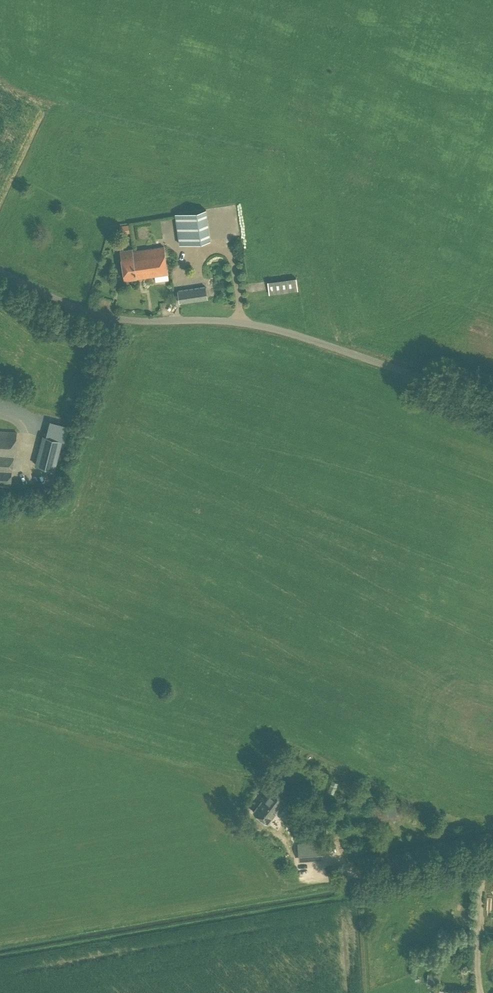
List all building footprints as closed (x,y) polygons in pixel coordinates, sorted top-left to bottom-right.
[(179,244),(210,240),(206,209),(175,214),(179,244)] [(128,224),(120,226),(121,234),(130,233),(128,224)] [(168,274),(164,247),(133,251),(133,248),(120,250),(125,280),(168,274)] [(270,295),(298,291),(296,278),(268,282),(270,295)] [(91,296),(104,300),(106,288),(94,285),(91,296)] [(180,303),(208,299),(206,287),(178,291),(180,303)] [(176,289),(169,290),(170,301),(177,300),(176,289)] [(38,414),(30,422),(39,430),(47,421),(38,414)] [(15,433),(0,432),(0,484),(9,485),(15,433)] [(62,440),(42,435),(35,464),(55,469),(62,440)] [(288,799),(270,785),(259,799),(261,800),(252,812),(267,823),(272,817),(278,822),(283,817),(277,813),(288,799)] [(322,843),(304,844),(305,861),(323,860),(322,843)] [(470,875),(468,866),(459,868),(460,877),(470,875)] [(441,975),(428,974),(427,984),(440,985),(441,975)]
